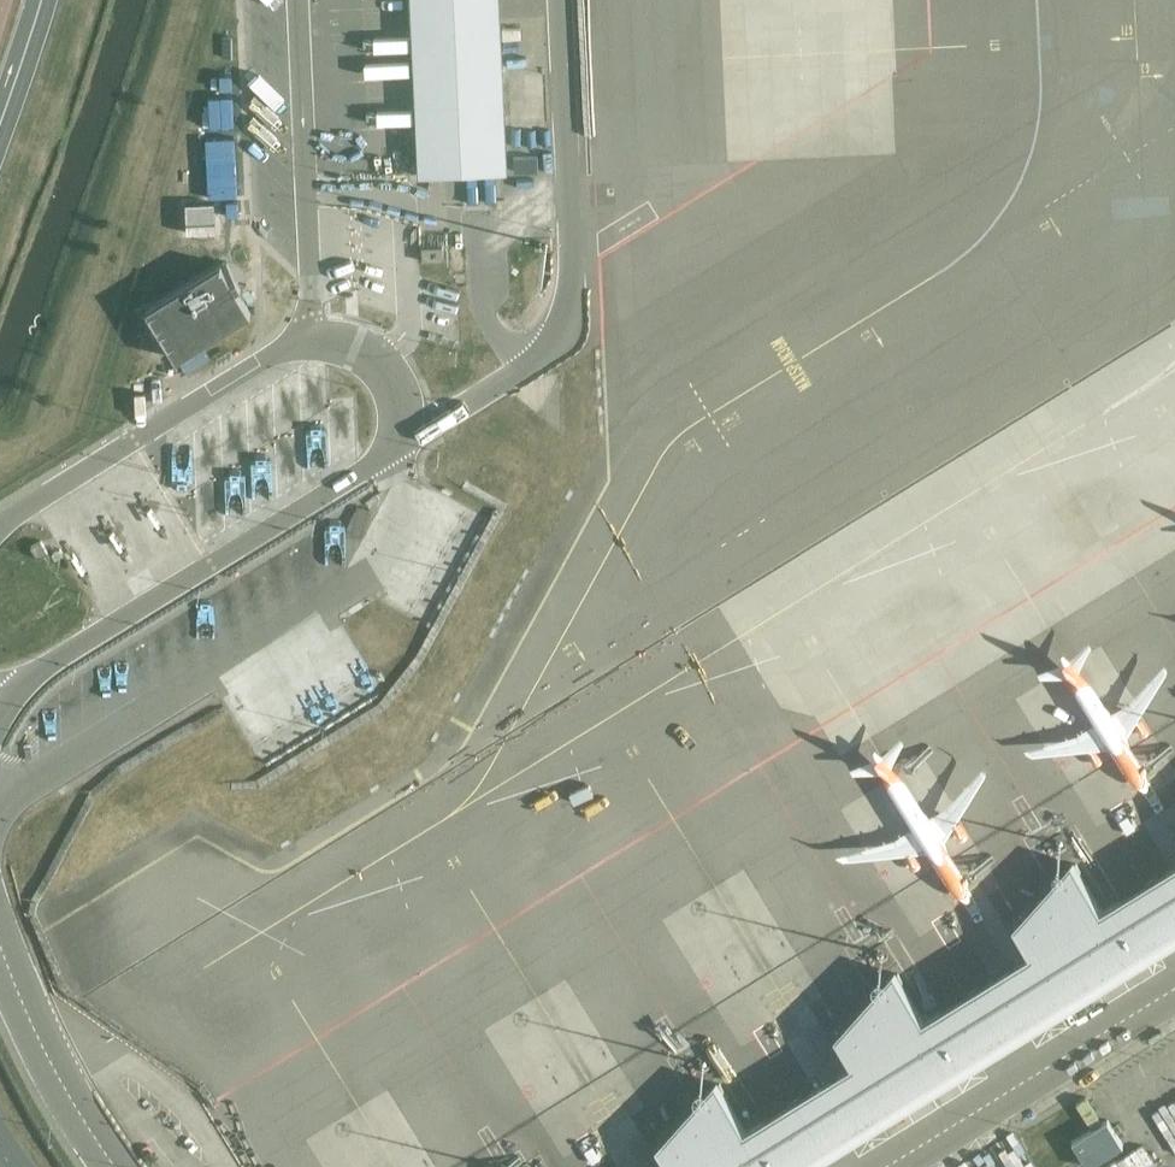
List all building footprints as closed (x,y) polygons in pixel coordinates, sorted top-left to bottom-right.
[(418,175),(508,171),(500,0),(410,0),(418,175)] [(213,200),(181,200),(181,227),(213,227),(213,200)] [(223,256),(144,305),(174,357),(252,303),(238,285),(223,256)] [(1100,905),(1071,858),(1012,923),(1028,950),(922,1016),(892,968),(833,1033),(850,1060),(743,1126),(714,1078),(655,1143),(670,1166),(807,1166),(1174,940),(1174,859),(1100,905)]
